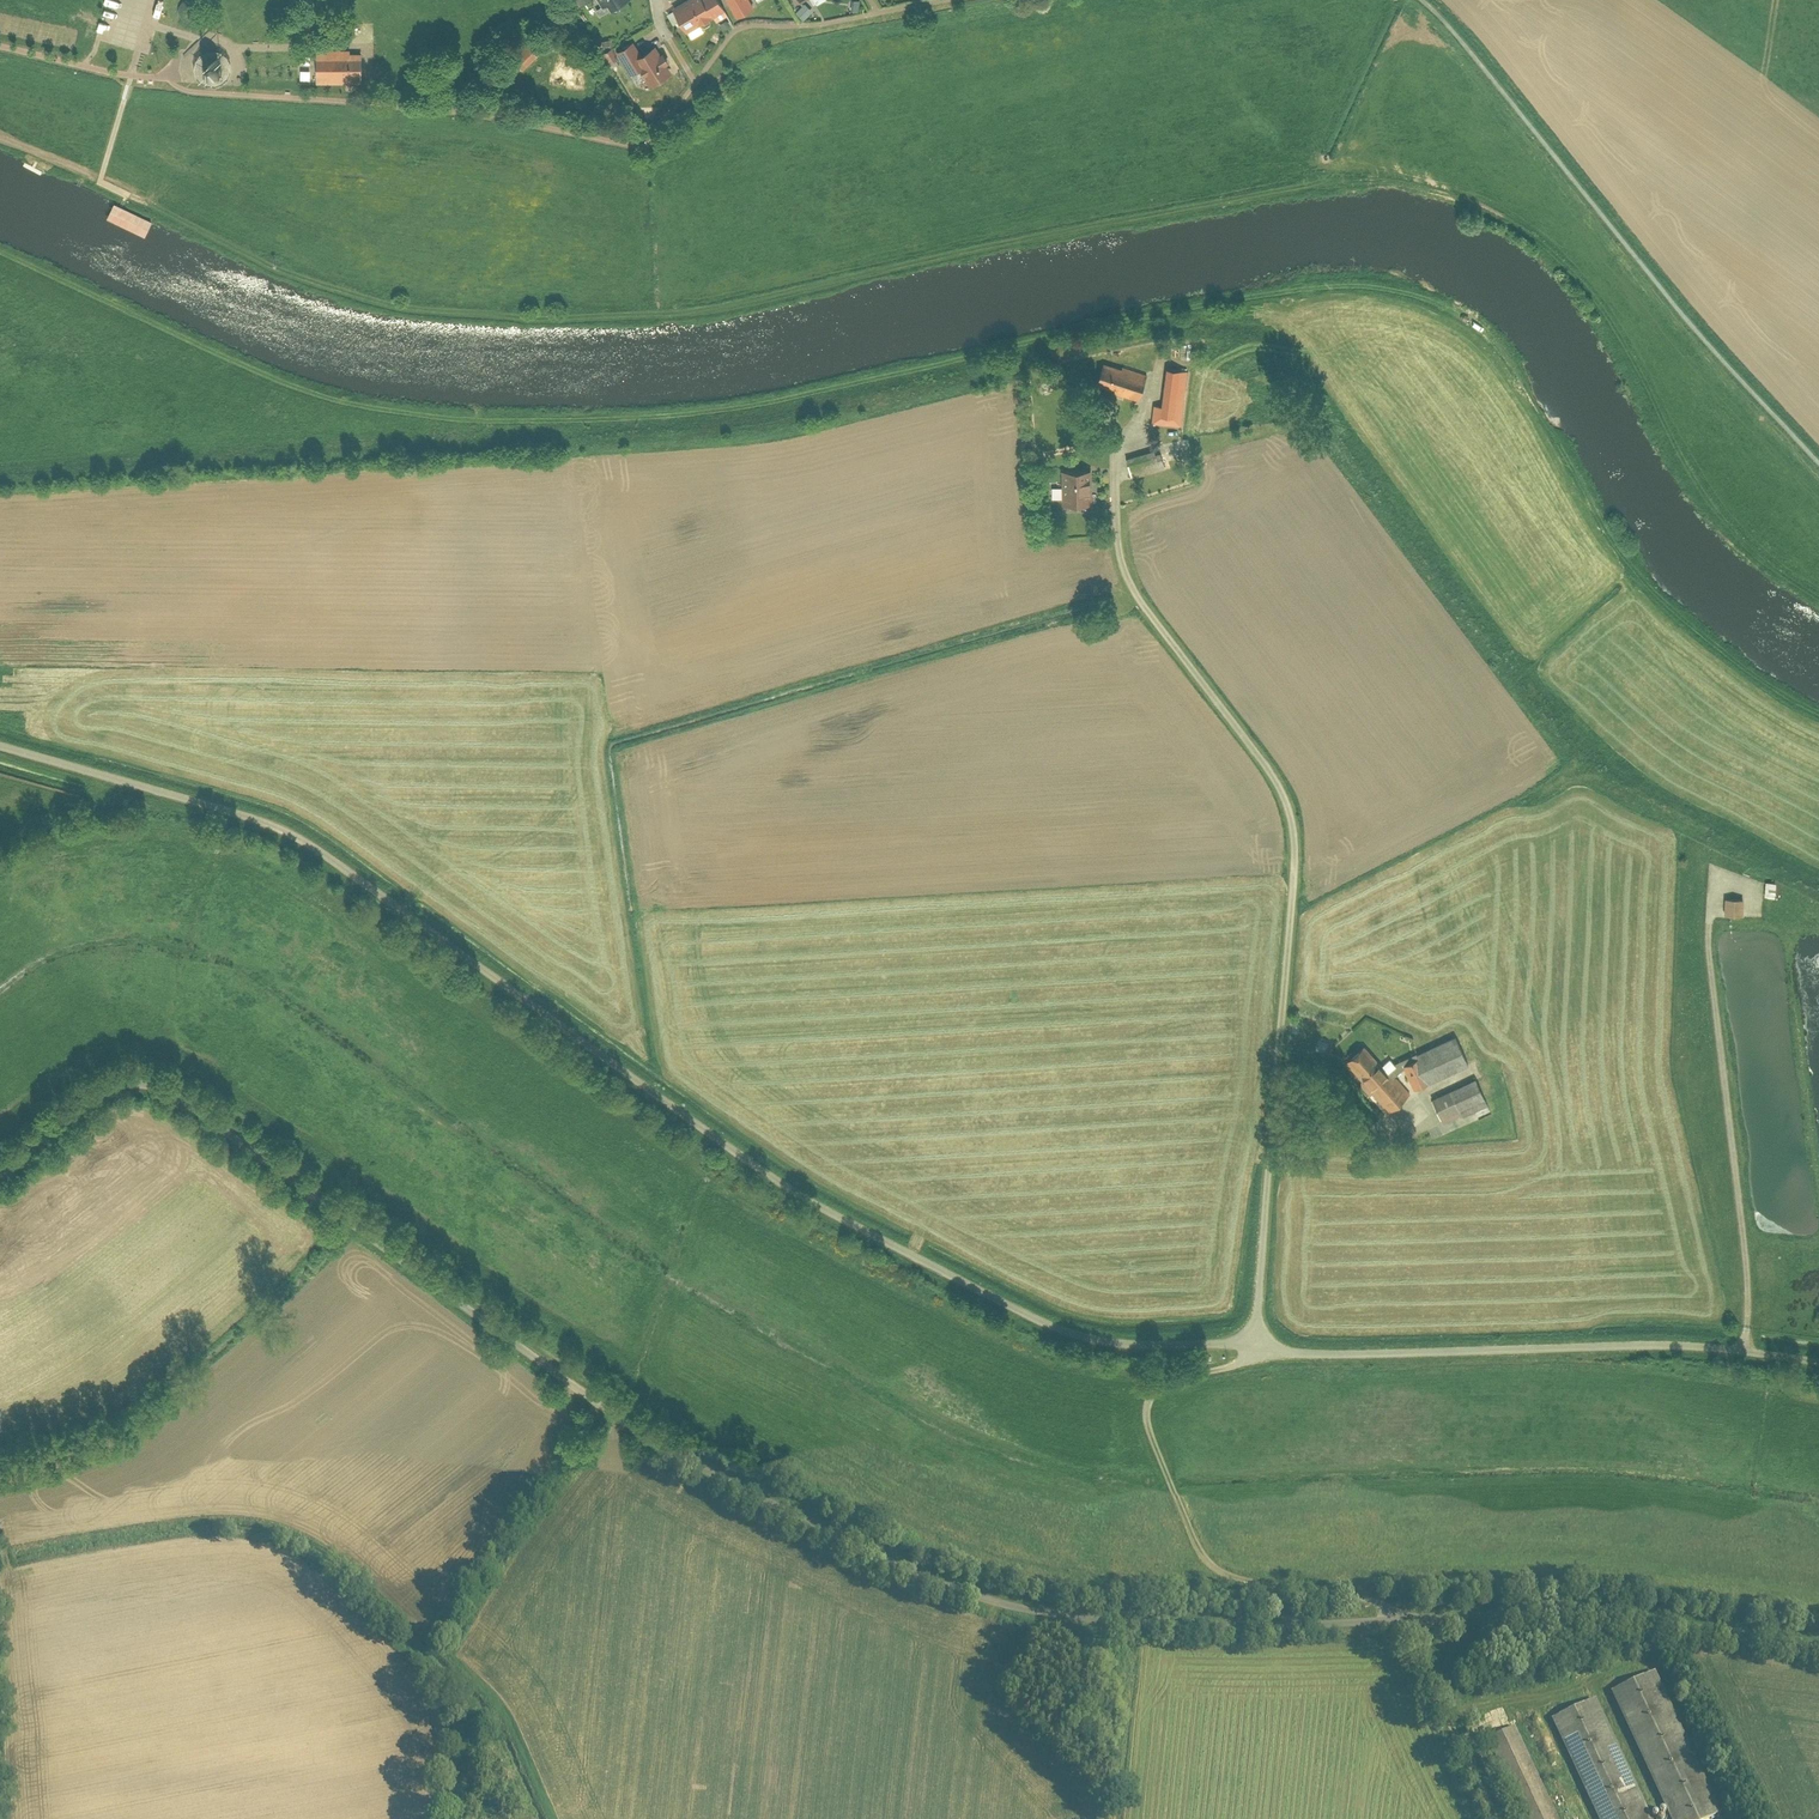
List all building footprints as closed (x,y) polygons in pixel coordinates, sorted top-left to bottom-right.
[(613,9),(628,0),(607,0),(613,9)] [(680,3),(693,23),(725,3),(723,0),(686,0),(680,3)] [(741,13),(755,4),(752,0),(732,0),(741,13)] [(636,36),(622,45),(636,69),(647,62),(657,77),(674,67),(657,40),(643,48),(636,36)] [(530,47),(516,62),(525,69),(538,55),(530,47)] [(350,51),(318,51),(317,81),(362,81),(362,57),(350,57),(350,51)] [(155,228),(120,211),(111,227),(147,245),(155,228)] [(1142,375),(1097,363),(1092,384),(1136,396),(1142,375)] [(1184,428),(1190,371),(1166,368),(1162,407),(1159,407),(1148,406),(1146,424),(1184,428)] [(1184,442),(1186,459),(1196,458),(1193,441),(1184,442)] [(1166,447),(1126,456),(1132,478),(1171,469),(1166,447)] [(1093,470),(1066,470),(1066,503),(1093,503),(1093,470)] [(1047,517),(1047,530),(1059,530),(1058,517),(1047,517)] [(1752,893),(1732,893),(1732,910),(1752,910),(1752,893)] [(1449,1035),(1398,1057),(1409,1082),(1460,1059),(1449,1035)] [(1361,1047),(1342,1063),(1389,1118),(1408,1102),(1361,1047)] [(1428,1099),(1437,1120),(1479,1102),(1470,1081),(1428,1099)] [(1722,1812),(1661,1673),(1619,1692),(1675,1818),(1707,1818),(1722,1812)] [(1606,1818),(1655,1818),(1602,1700),(1561,1718),(1606,1818)] [(1484,1737),(1520,1818),(1557,1818),(1515,1724),(1484,1737)]
